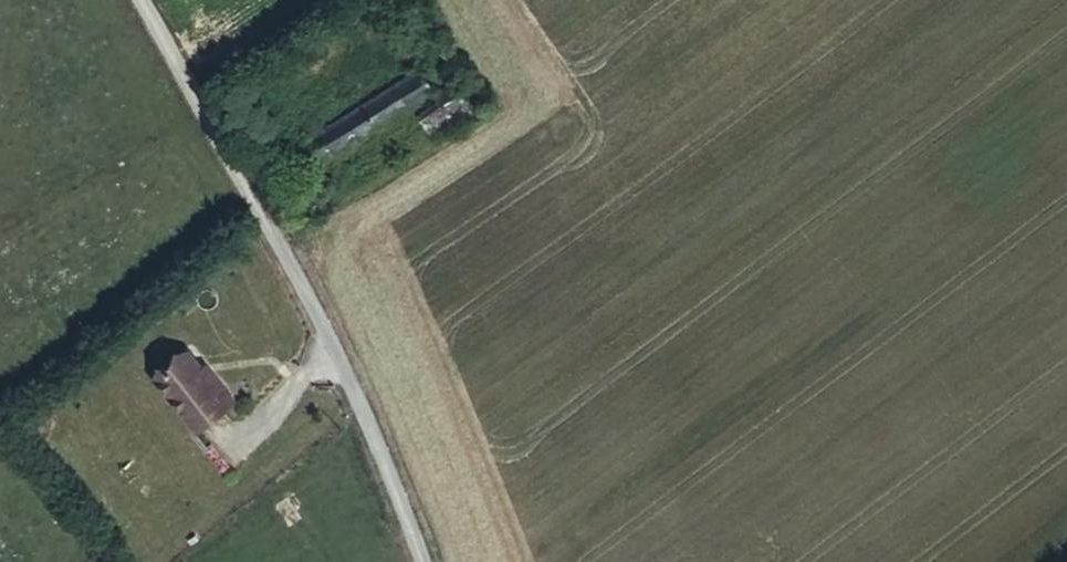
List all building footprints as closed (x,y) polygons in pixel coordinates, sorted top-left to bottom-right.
[(414,73),(285,151),(299,172),(426,94),(414,73)] [(436,134),(470,112),(450,82),(434,93),(442,108),(426,117),(436,134)] [(188,350),(157,377),(200,427),(235,397),(217,376),(213,379),(188,350)]
